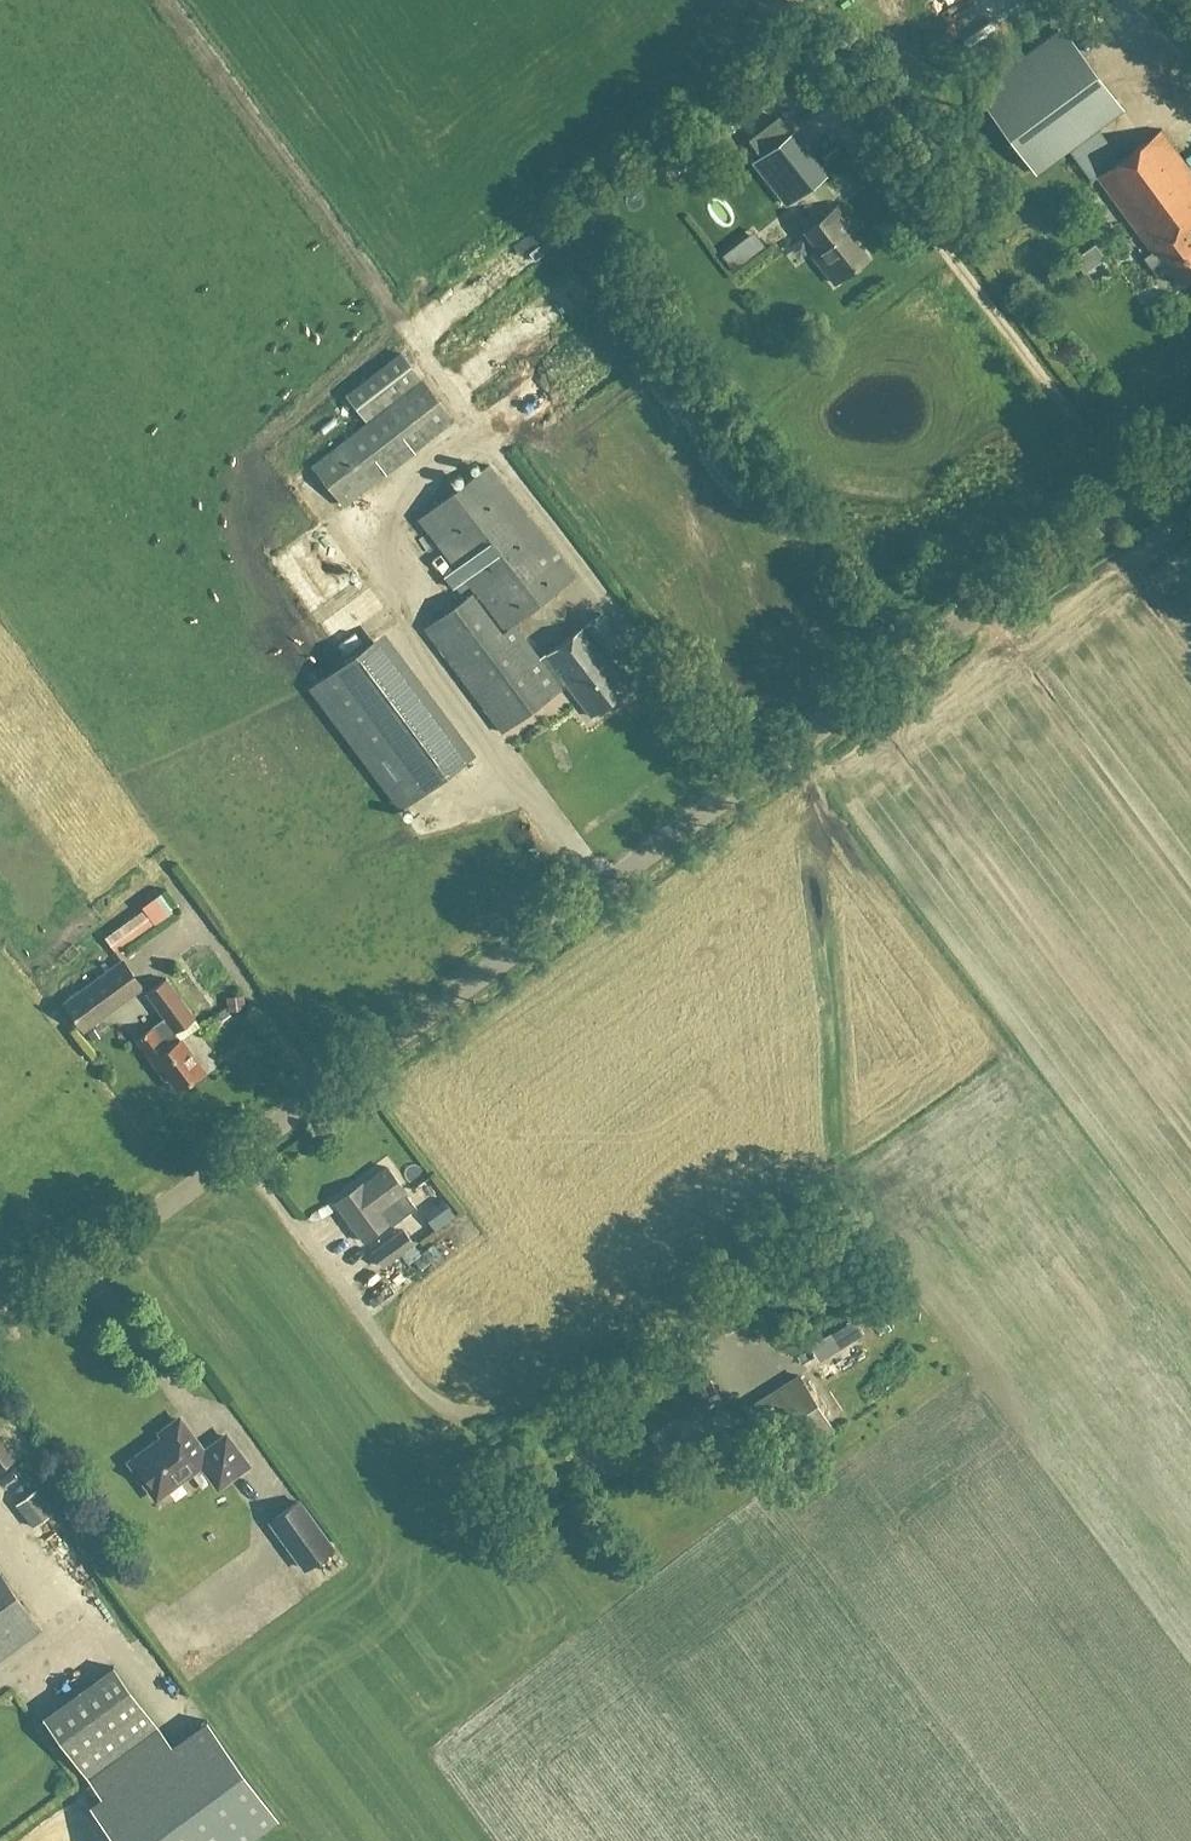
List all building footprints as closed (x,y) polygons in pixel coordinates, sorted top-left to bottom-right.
[(1002,31),(979,0),(859,0),(923,88),(1002,31)] [(1035,175),(1121,113),(1061,30),(976,92),(1035,175)] [(786,208),(827,176),(793,131),(751,164),(786,208)] [(1097,178),(1125,216),(1188,169),(1160,131),(1097,178)] [(1188,169),(1125,216),(1153,254),(1145,260),(1160,280),(1170,272),(1180,285),(1190,277),(1190,236),(1186,229),(1190,226),(1190,173),(1188,169)] [(835,285),(867,259),(848,235),(853,231),(836,208),(806,232),(820,250),(812,256),(835,285)] [(466,271),(479,299),(535,273),(523,245),(466,271)] [(1102,287),(1119,281),(1113,263),(1096,268),(1102,287)] [(1070,283),(1079,301),(1102,289),(1092,271),(1070,283)] [(343,508),(454,421),(422,380),(311,466),(343,508)] [(505,631),(512,626),(574,577),(487,466),(418,520),(475,593),(505,631)] [(505,631),(475,593),(425,630),(502,734),(567,685),(590,716),(629,688),(603,653),(619,640),(600,616),(584,628),(584,627),(538,663),(512,626),(505,631)] [(83,1034),(144,989),(123,960),(61,1005),(83,1034)] [(177,1092),(203,1073),(174,1032),(193,1019),(165,980),(146,993),(166,1020),(137,1041),(166,1082),(169,1079),(177,1092)] [(334,1203),(362,1242),(388,1223),(391,1226),(415,1208),(405,1194),(386,1167),(362,1185),(362,1183),(334,1203)] [(403,1231),(371,1254),(381,1267),(412,1245),(403,1231)] [(662,1450),(694,1430),(723,1411),(698,1372),(668,1391),(664,1385),(633,1405),(662,1450)] [(832,1430),(799,1377),(748,1409),(764,1436),(791,1419),(808,1446),(832,1430)] [(246,1465),(225,1437),(203,1454),(178,1420),(160,1433),(163,1437),(130,1462),(155,1497),(201,1464),(217,1486),(246,1465)] [(12,1460),(0,1444),(0,1468),(12,1460)] [(33,1528),(53,1513),(36,1490),(16,1505),(33,1528)] [(332,1550),(297,1501),(270,1520),(306,1569),(332,1550)] [(40,1628),(0,1573),(0,1657),(40,1628)] [(230,1622),(247,1613),(241,1602),(224,1612),(230,1622)] [(115,1840),(247,1840),(278,1818),(206,1720),(171,1746),(156,1726),(86,1777),(101,1797),(89,1806),(115,1840)]
